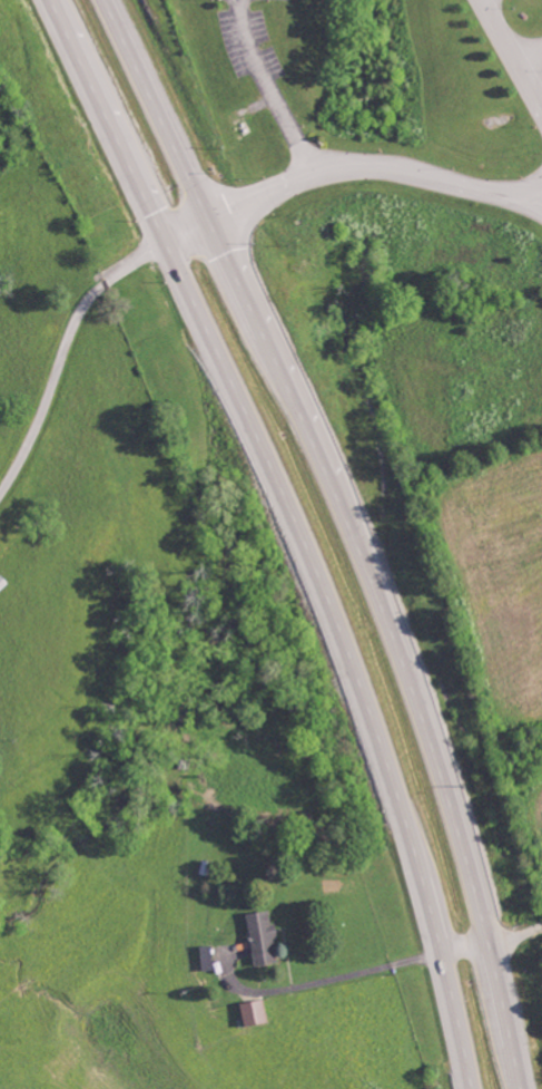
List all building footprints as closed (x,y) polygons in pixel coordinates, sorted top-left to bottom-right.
[(248,914),(256,967),(278,963),(275,937),(278,936),(276,922),(272,923),(270,910),(248,914)] [(246,1027),(270,1021),(264,999),(241,1004),(246,1027)]
